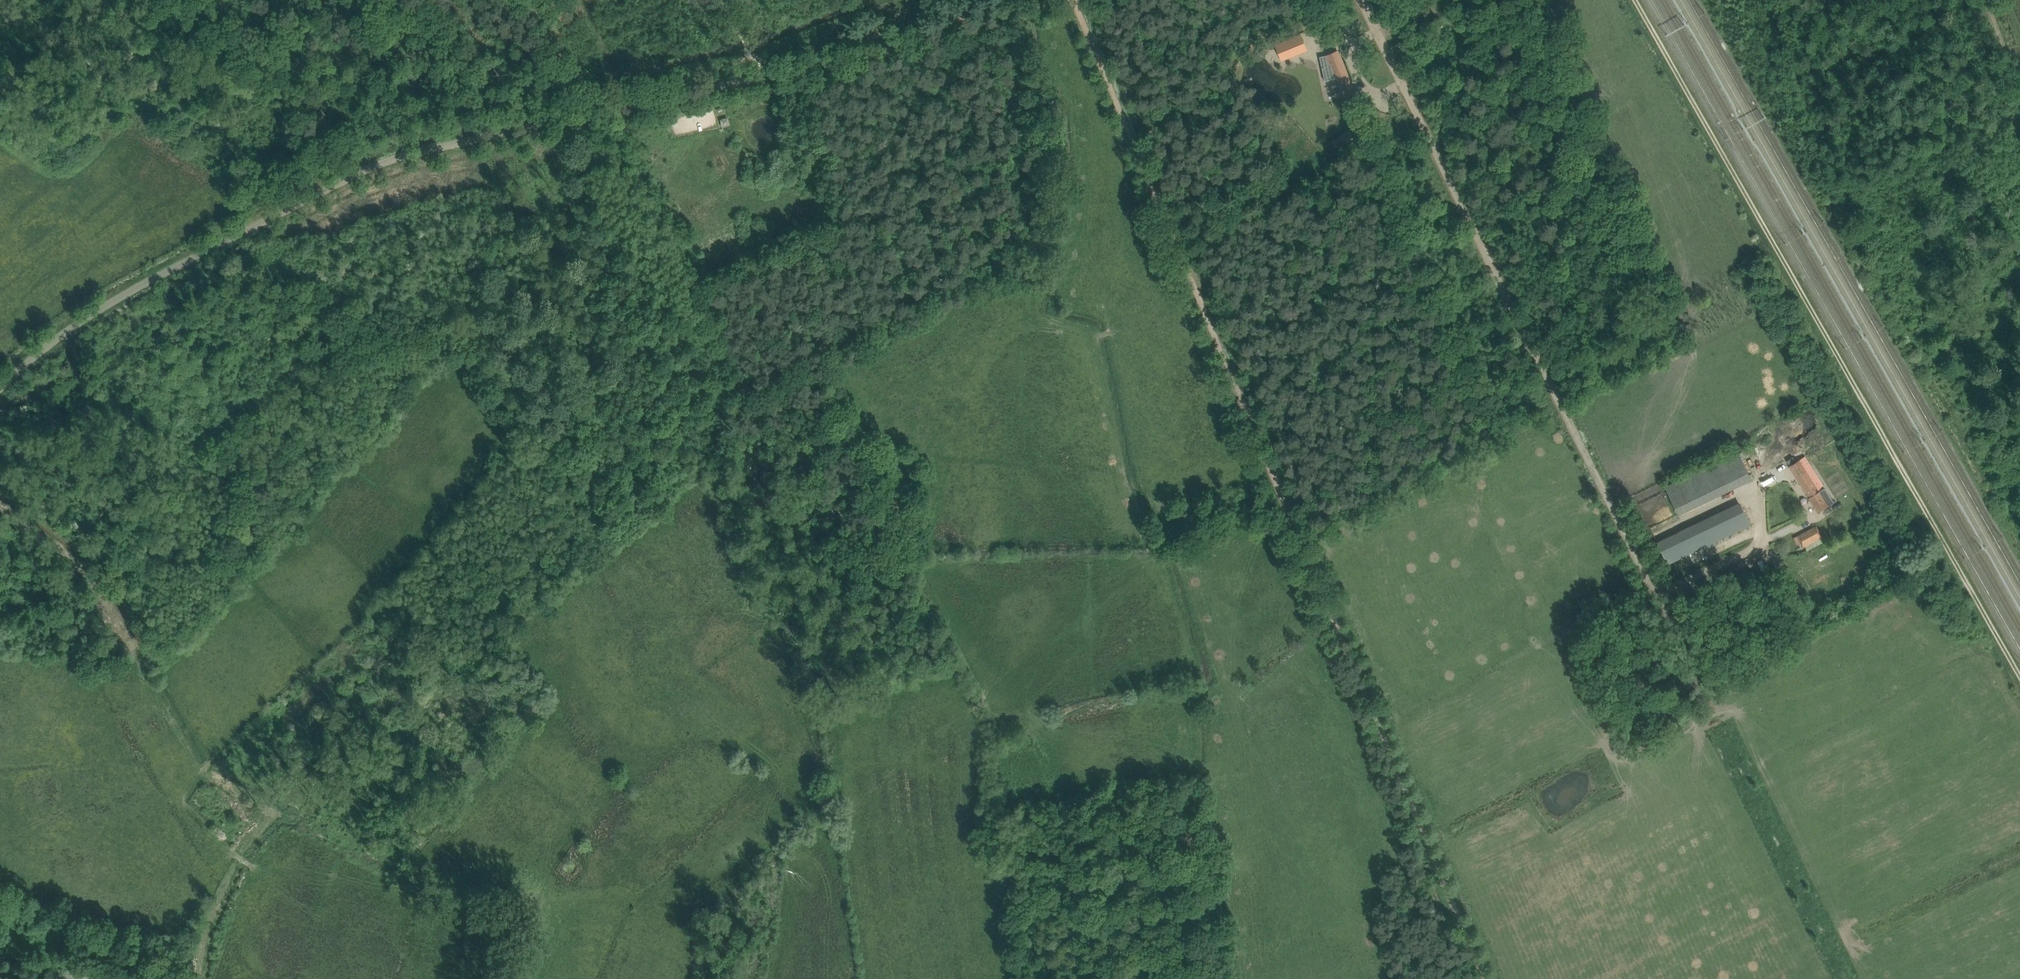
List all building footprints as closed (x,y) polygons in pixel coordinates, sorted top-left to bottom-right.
[(1294,55),(1288,40),(1276,45),(1282,60),(1294,55)] [(1328,55),(1320,57),(1325,81),(1337,78),(1345,97),(1346,96),(1355,93),(1337,50),(1327,55),(1328,55)] [(1308,93),(1310,95),(1314,93),(1308,83),(1302,87),(1306,95),(1308,93)] [(1335,114),(1340,125),(1348,121),(1344,110),(1335,114)] [(724,127),(731,123),(729,116),(721,119),(724,127)] [(1356,138),(1350,129),(1332,140),(1338,149),(1356,138)] [(1739,453),(1667,488),(1682,517),(1753,482),(1739,453)] [(1809,497),(1818,512),(1834,502),(1825,487),(1805,456),(1790,466),(1809,497)] [(1740,506),(1656,547),(1666,566),(1749,525),(1740,506)] [(1797,535),(1803,547),(1822,536),(1816,525),(1797,535)] [(1757,557),(1738,568),(1742,574),(1761,564),(1757,557)] [(1828,570),(1810,579),(1813,585),(1831,576),(1828,570)]
